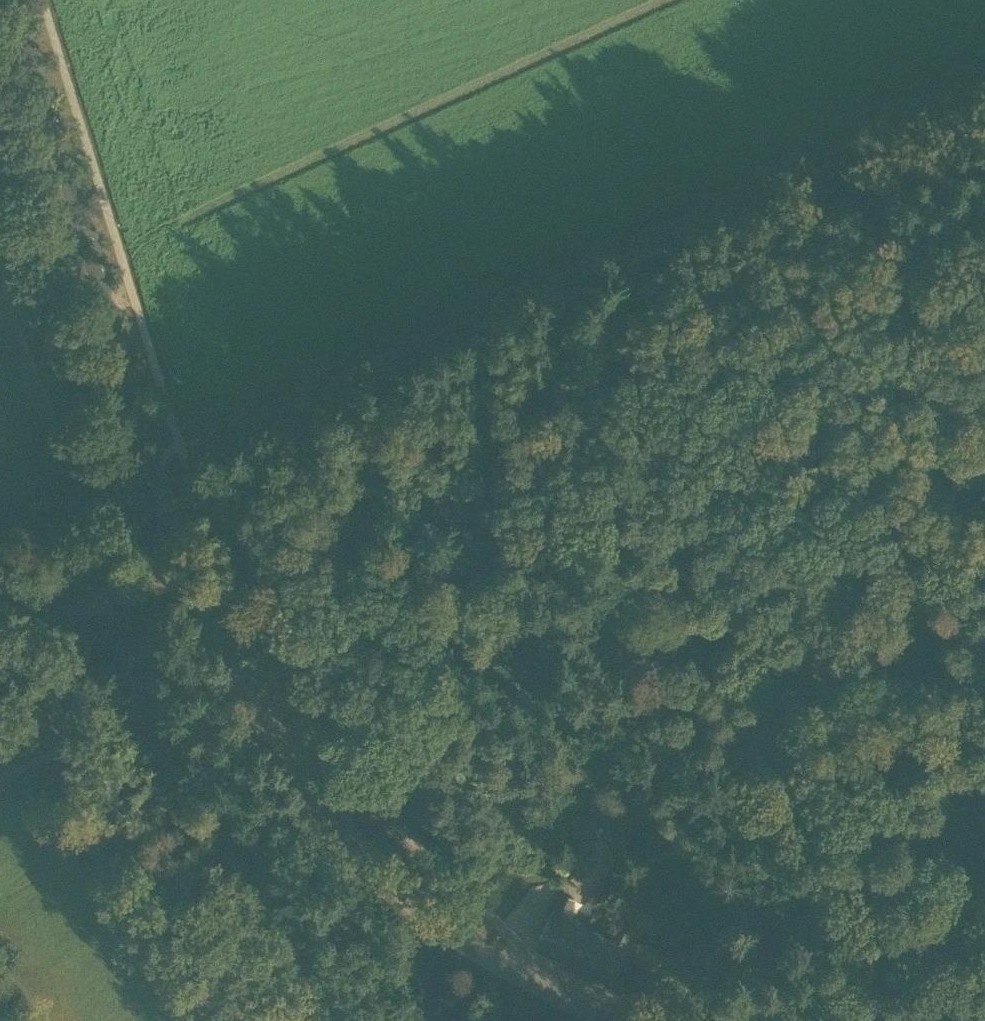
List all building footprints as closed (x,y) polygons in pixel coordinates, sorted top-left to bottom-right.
[(93,489),(96,499),(109,494),(106,484),(93,489)] [(565,917),(574,899),(562,893),(553,912),(553,911),(537,943),(571,960),(587,928),(565,917)]
